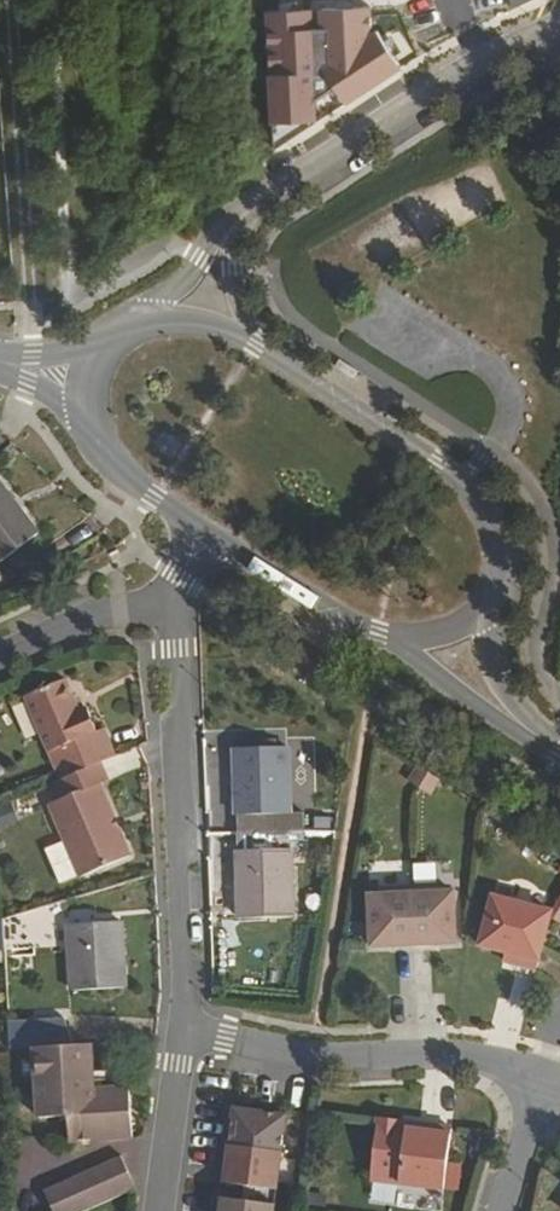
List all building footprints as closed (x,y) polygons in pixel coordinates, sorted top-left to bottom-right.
[(0,480),(0,561),(40,532),(0,480)] [(330,663),(315,653),(308,665),(324,674),(330,663)] [(105,762),(117,756),(105,728),(101,730),(91,707),(82,710),(68,678),(30,694),(65,778),(105,762)] [(239,832),(307,831),(306,813),(290,812),(290,745),(238,746),(239,832)] [(111,779),(105,762),(65,778),(58,781),(66,799),(53,805),(83,874),(132,852),(105,783),(111,779)] [(430,773),(421,767),(411,783),(420,789),(430,773)] [(430,773),(420,789),(431,796),(441,781),(430,773)] [(307,848),(307,831),(239,832),(240,916),(293,915),(292,848),(307,848)] [(412,886),(415,946),(458,946),(457,890),(444,891),(444,885),(412,886)] [(370,947),(415,946),(412,886),(382,887),(382,892),(369,894),(370,947)] [(518,967),(537,972),(543,950),(551,917),(553,911),(492,894),(477,947),(505,955),(520,958),(518,967)] [(553,911),(551,917),(559,921),(559,900),(553,911)] [(126,974),(123,907),(72,911),(74,976),(126,974)] [(1,947),(60,949),(61,911),(2,909),(1,947)] [(504,964),(518,967),(520,958),(505,955),(504,964)] [(9,1020),(11,1046),(37,1046),(80,1044),(61,1017),(9,1020)] [(80,1044),(37,1046),(39,1114),(68,1113),(70,1137),(132,1134),(130,1087),(104,1088),(104,1098),(95,1098),(95,1089),(92,1043),(80,1044)] [(104,1088),(95,1089),(95,1098),(104,1098),(104,1088)] [(288,1117),(236,1110),(226,1184),(278,1191),(288,1117)] [(453,1127),(415,1122),(415,1129),(400,1128),(401,1121),(379,1118),(371,1183),(445,1192),(453,1127)] [(415,1129),(415,1122),(401,1121),(400,1128),(415,1129)] [(53,1210),(82,1210),(135,1188),(119,1154),(43,1189),(53,1210)] [(224,1199),(222,1210),(275,1210),(276,1206),(224,1199)]
